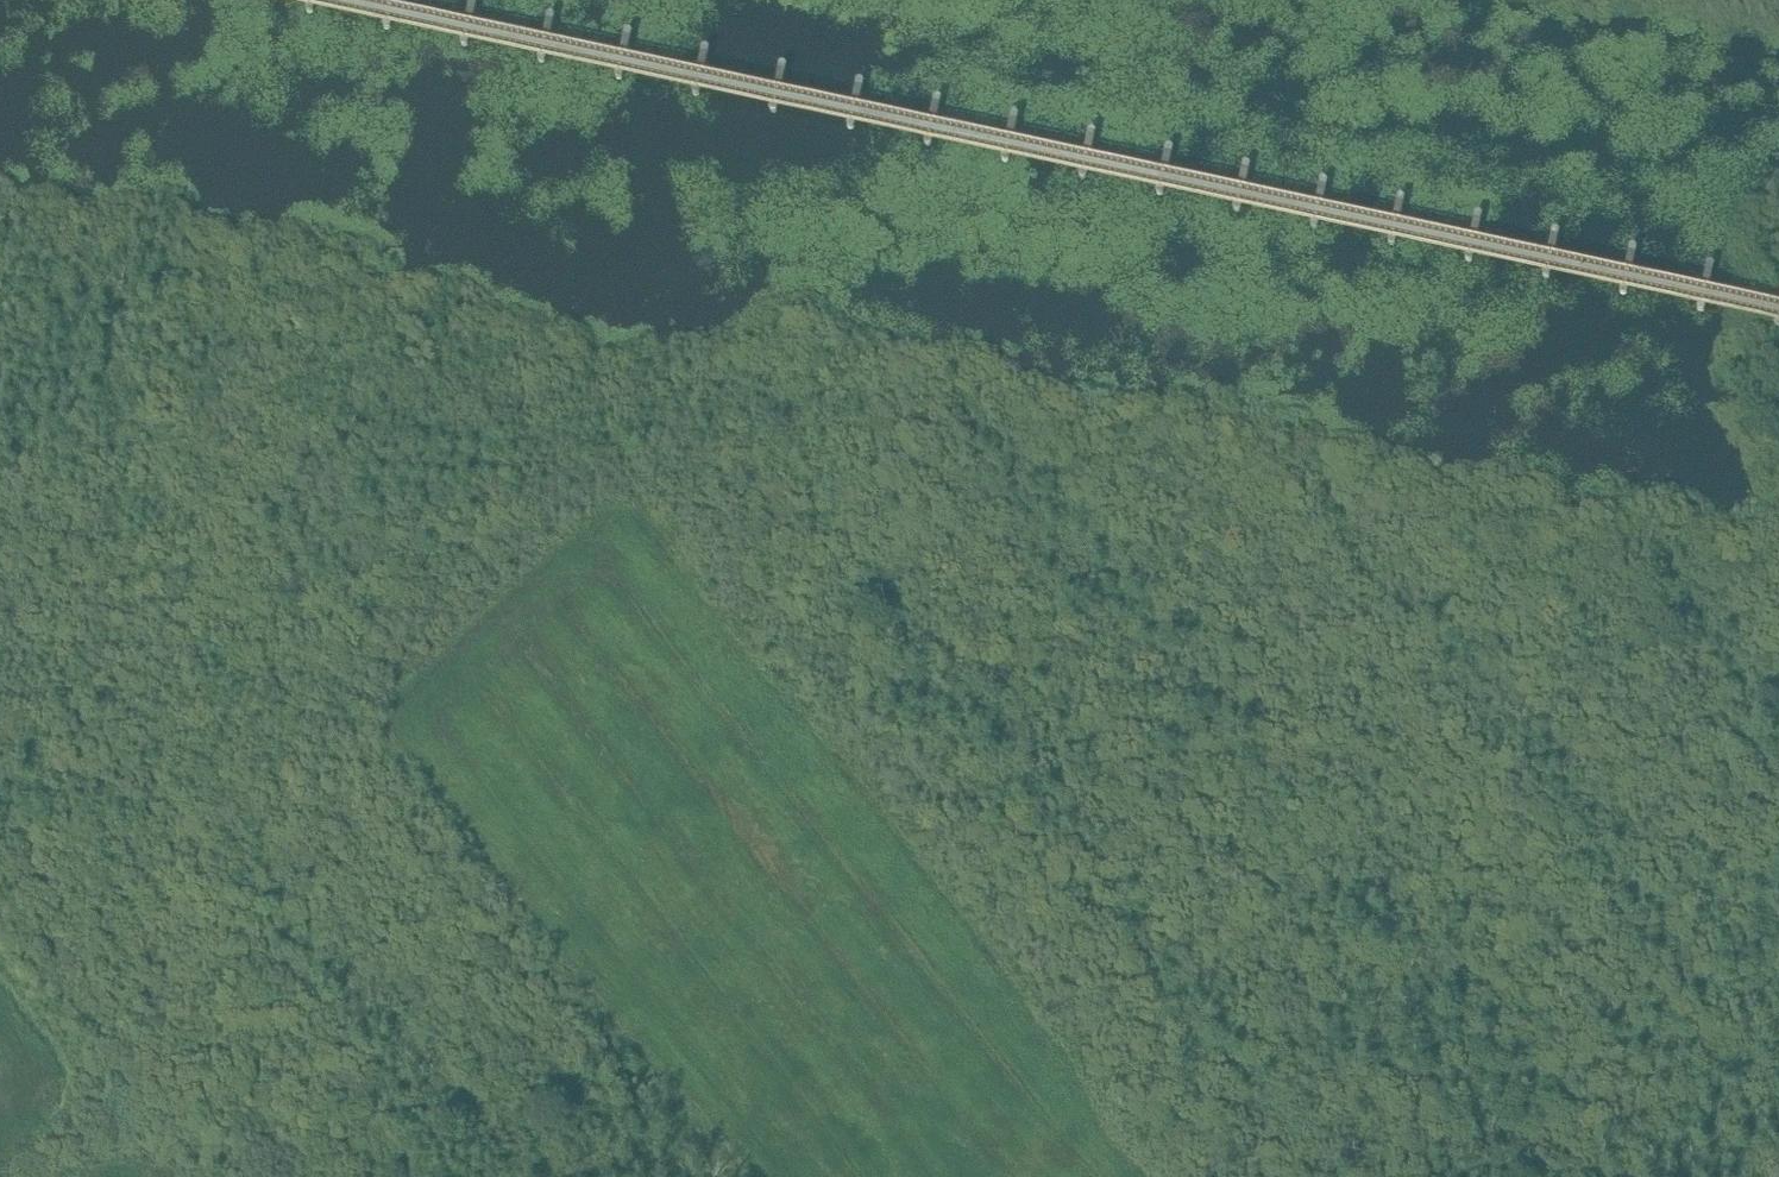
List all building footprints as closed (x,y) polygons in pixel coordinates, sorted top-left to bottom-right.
[(309,15),(311,15),(313,13),(316,0),(308,0),(306,9),(306,11),(307,14),(309,15)] [(385,32),(388,32),(389,30),(396,0),(388,0),(382,26),(382,28),(383,31),(385,32)] [(616,80),(618,81),(621,81),(622,79),(633,33),(633,30),(631,28),(628,29),(625,31),(616,74),(616,77),(616,80)] [(692,97),(694,98),(696,98),(698,96),(708,50),(708,47),(706,45),(703,45),(701,48),(691,91),(691,94),(692,97)] [(769,112),(771,113),(774,113),(775,111),(786,65),(786,62),(784,60),(781,61),(778,63),(769,106),(769,109),(769,112)] [(1155,193),(1157,195),(1160,195),(1161,193),(1172,147),(1172,144),(1169,142),(1166,142),(1164,145),(1155,188),(1154,191),(1155,193)] [(1542,276),(1544,277),(1547,277),(1548,275),(1559,229),(1559,226),(1556,224),(1553,224),(1551,227),(1542,270),(1541,273),(1542,276)] [(1619,293),(1621,294),(1624,294),(1625,292),(1636,246),(1636,243),(1634,241),(1630,241),(1628,244),(1619,287),(1619,290),(1619,293)] [(1698,310),(1700,311),(1702,311),(1704,309),(1714,263),(1714,260),(1712,258),(1709,259),(1707,261),(1697,304),(1697,307),(1698,310)]
